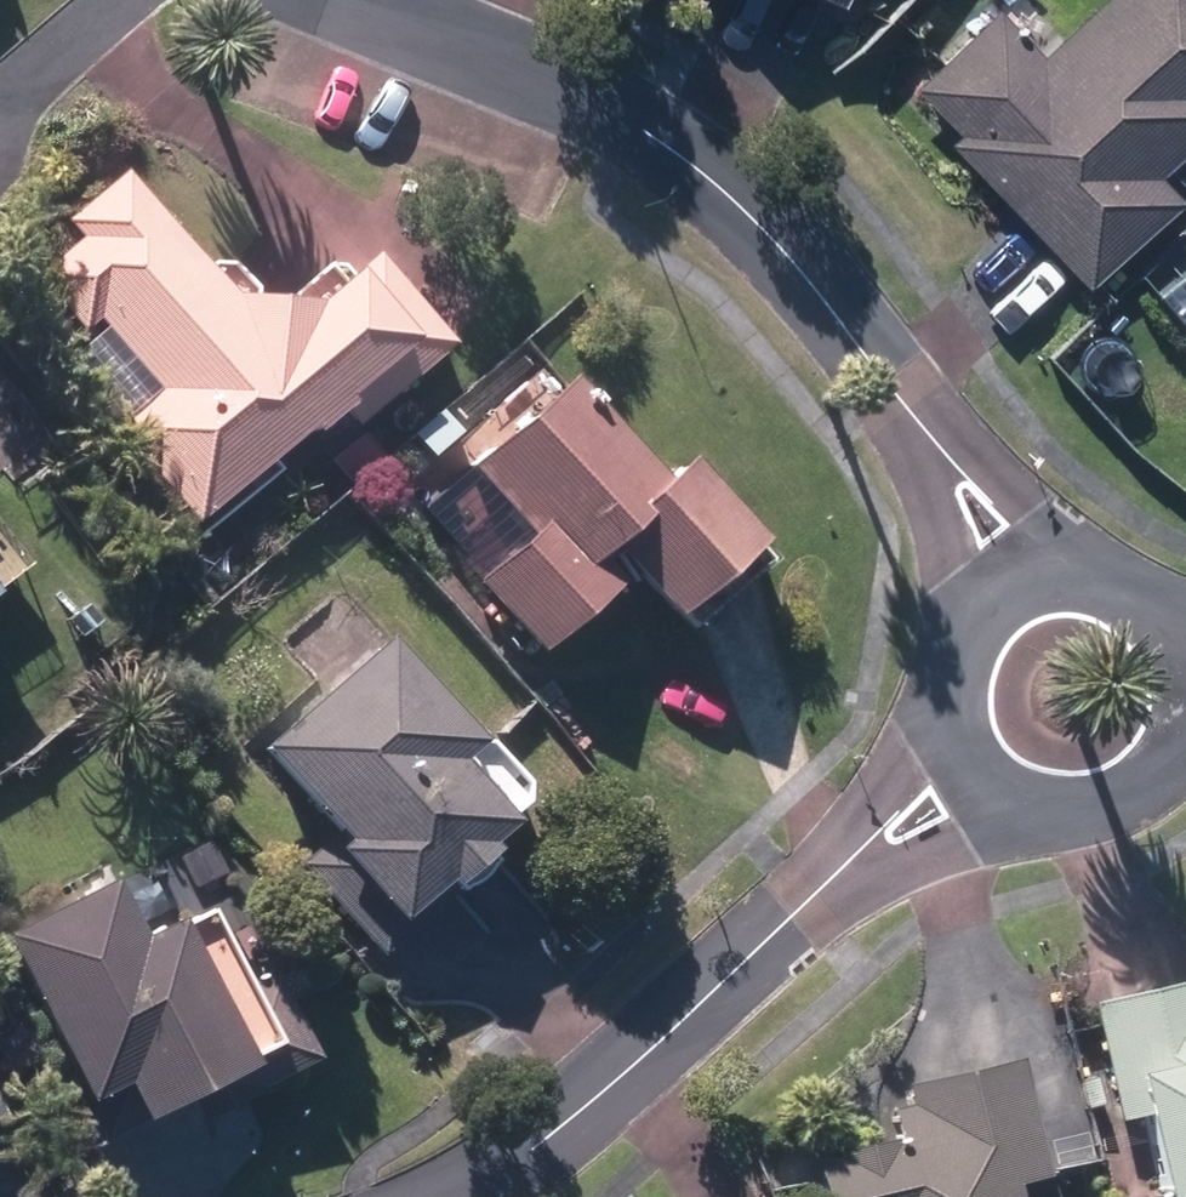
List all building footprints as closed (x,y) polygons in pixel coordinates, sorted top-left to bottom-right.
[(1148,175),(1185,138),(1185,0),(1091,0),(1035,55),(991,11),(907,92),(950,134),(940,143),(1081,289),(1172,200),(1148,175)] [(112,434),(195,527),(306,430),(312,437),(338,414),(353,431),(451,344),(373,255),(317,304),(232,299),(121,174),(71,218),(85,234),(32,280),(80,335),(95,322),(157,393),(112,434)] [(1150,297),(1182,332),(1174,339),(1185,352),(1185,266),(1150,297)] [(591,564),(604,552),(666,623),(675,634),(760,558),(751,549),(678,465),(654,486),(564,382),(463,472),(522,539),(468,587),(532,660),(612,588),(591,564)] [(328,461),(349,484),(379,460),(358,434),(328,461)] [(464,745),(372,641),(251,750),(324,832),(292,862),(360,939),(387,941),(418,913),(411,904),(434,882),(440,890),(481,853),(474,845),(499,823),(513,810),(515,789),(477,747),(464,745)] [(96,1142),(184,1097),(195,1119),(304,1063),(261,978),(236,990),(197,914),(165,930),(163,925),(131,942),(101,884),(0,934),(0,953),(96,1142)] [(1112,1127),(1126,1124),(1143,1196),(1185,1196),(1185,989),(1086,1012),(1112,1127)] [(813,1169),(819,1196),(1011,1196),(1010,1190),(1040,1183),(1015,1066),(902,1091),(906,1113),(889,1118),(897,1152),(884,1154),(882,1147),(830,1158),(832,1164),(813,1169)] [(1076,1082),(1083,1111),(1100,1107),(1093,1078),(1076,1082)]
